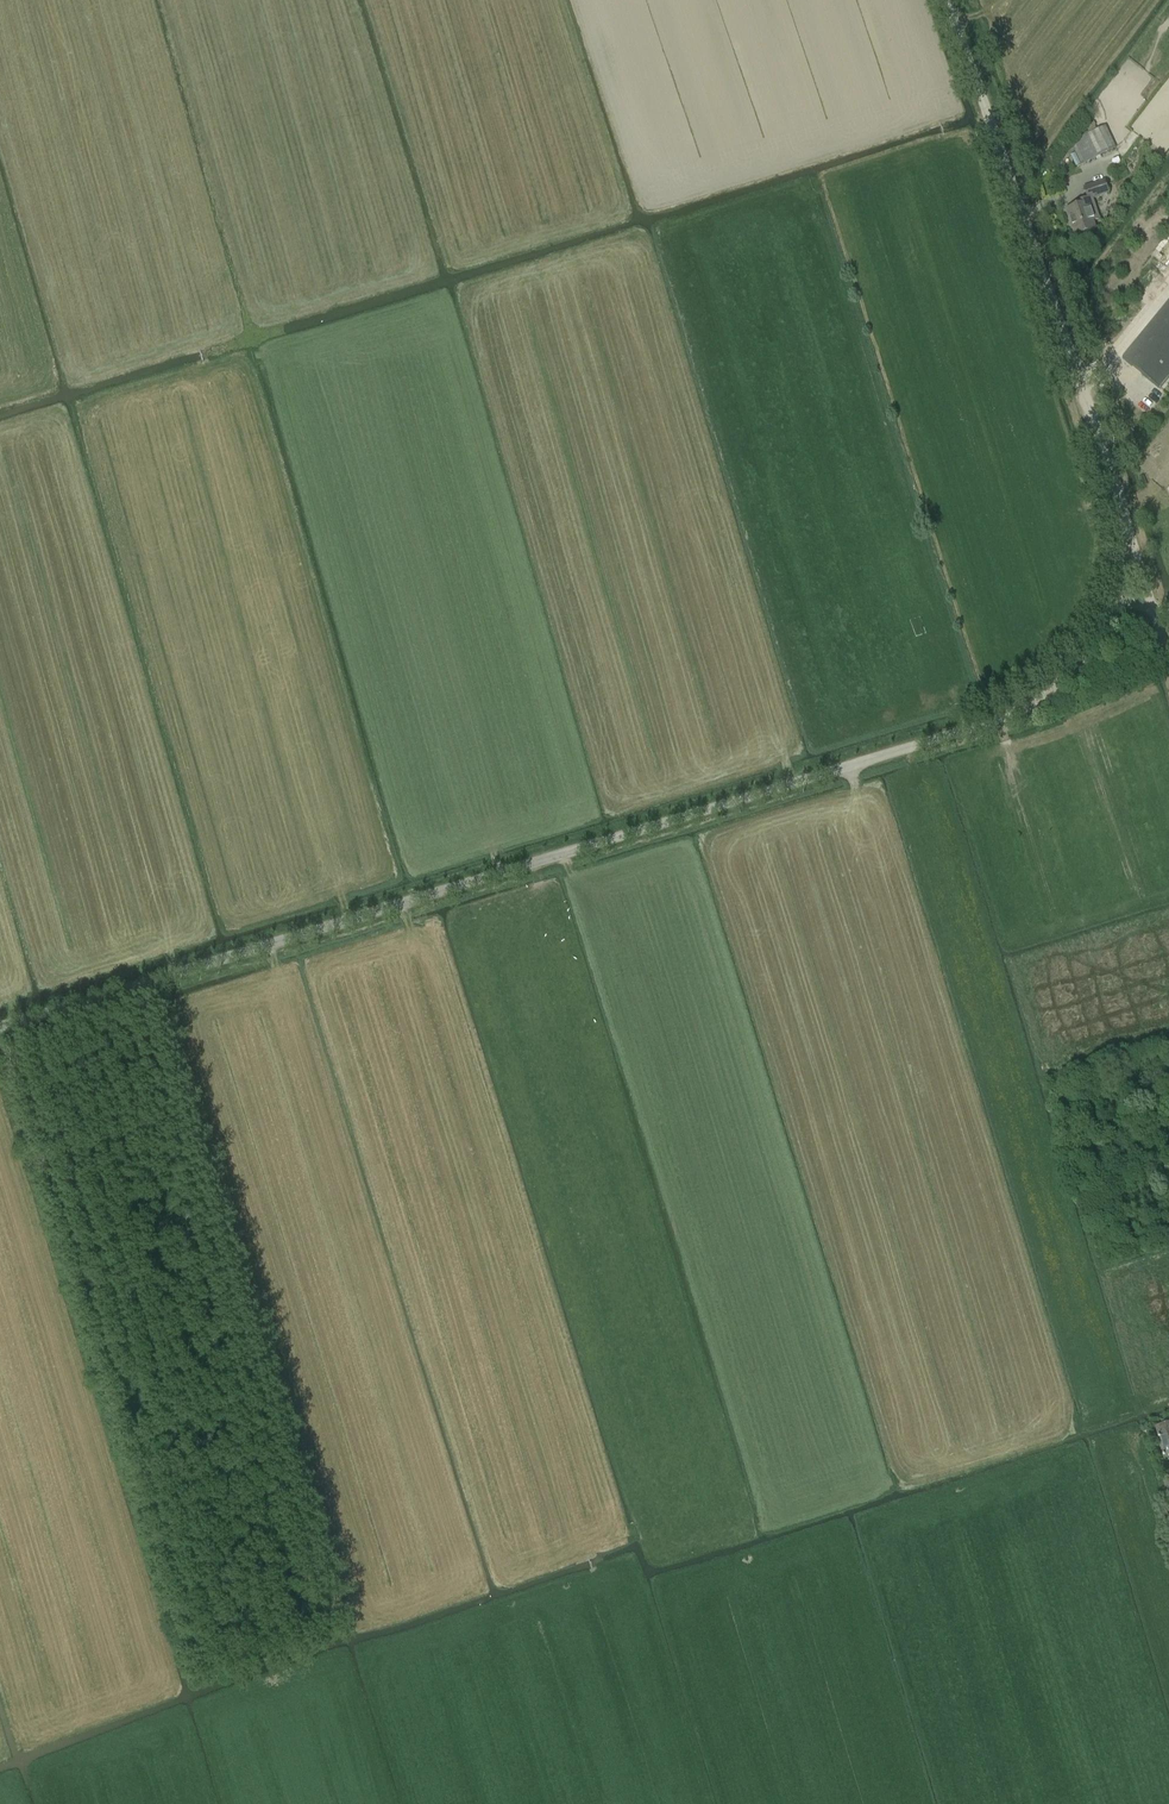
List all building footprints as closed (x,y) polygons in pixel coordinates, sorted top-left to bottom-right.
[(1081,165),(1115,152),(1105,130),(1072,144),(1081,165)] [(1083,187),(1086,200),(1078,202),(1079,205),(1066,210),(1075,237),(1096,229),(1094,222),(1099,220),(1093,199),(1110,194),(1105,179),(1083,187)] [(1161,388),(1168,378),(1168,302),(1123,359),(1161,388)] [(1168,1419),(1160,1421),(1162,1426),(1155,1427),(1164,1461),(1168,1460),(1168,1423),(1168,1419)] [(1168,1492),(1168,1473),(1167,1463),(1158,1465),(1165,1492),(1168,1492)]
